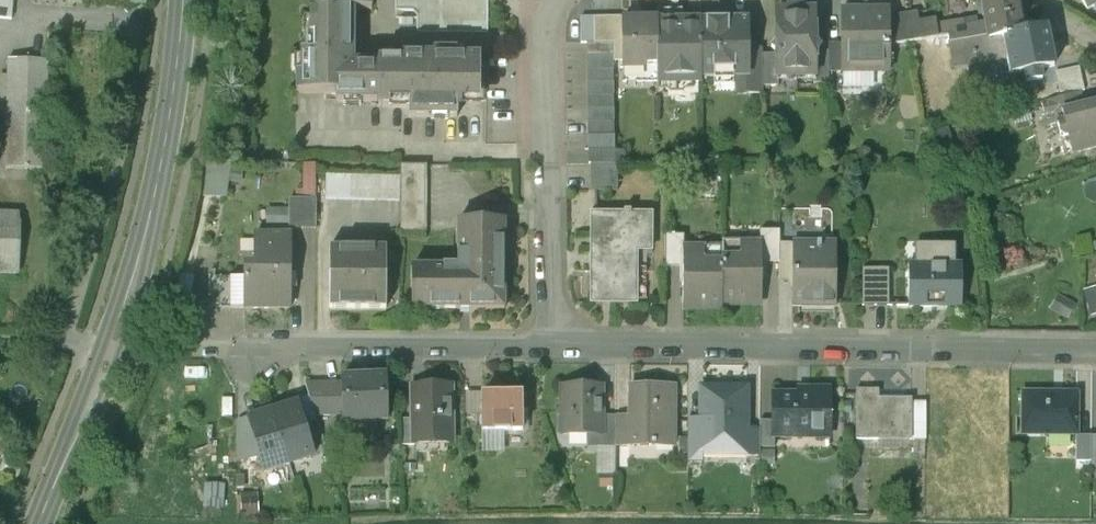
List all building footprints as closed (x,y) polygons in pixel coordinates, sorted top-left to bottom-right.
[(15,16),(17,0),(0,0),(0,15),(15,16)] [(395,8),(413,8),(417,14),(417,31),(487,31),(488,0),(395,0),(395,8)] [(937,11),(950,9),(949,0),(936,0),(937,11)] [(982,19),(979,8),(966,10),(965,16),(938,20),(941,33),(951,31),(952,39),(1026,27),(1022,0),(985,0),(988,18),(982,19)] [(778,9),(778,52),(778,68),(780,68),(815,68),(817,68),(817,47),(817,9),(805,9),(805,4),(790,4),(790,9),(778,9)] [(299,72),(299,89),(339,90),(339,98),(381,99),(381,60),(354,60),(355,6),(330,6),(313,6),(313,32),(310,32),(309,50),(304,50),(303,72),(299,72)] [(658,8),(658,18),(658,19),(684,19),(684,7),(658,8)] [(843,7),(844,39),(844,68),(892,68),(892,41),(891,14),(891,7),(843,7)] [(919,9),(904,12),(911,38),(930,35),(941,33),(938,20),(938,16),(921,19),(919,9)] [(891,14),(892,41),(911,38),(904,12),(891,14)] [(615,55),(615,59),(623,59),(623,18),(623,15),(581,15),(581,42),(588,42),(615,42),(615,55)] [(623,18),(623,59),(659,58),(658,19),(658,18),(623,18)] [(684,19),(658,19),(659,58),(659,73),(670,73),(670,85),(685,85),(685,81),(703,80),(703,75),(702,20),(702,19),(684,19)] [(749,19),(702,20),(703,75),(748,74),(749,74),(749,52),(749,19)] [(1026,27),(952,39),(953,45),(955,54),(1000,47),(1001,57),(1010,55),(1012,67),(1025,65),(1027,75),(1041,73),(1040,63),(1054,61),(1047,23),(1026,27)] [(932,49),(953,45),(952,39),(951,31),(941,33),(930,35),(932,49)] [(830,39),(830,47),(830,68),(844,68),(844,39),(830,39)] [(588,55),(615,55),(615,42),(588,42),(588,55)] [(817,68),(815,68),(815,80),(830,80),(830,68),(830,47),(817,47),(817,68)] [(381,60),(381,99),(381,104),(412,104),(412,113),(459,113),(459,97),(481,98),(481,54),(455,54),(455,49),(436,49),(436,54),(404,54),(404,58),(381,58),(381,60)] [(749,74),(748,74),(748,92),(765,92),(764,84),(764,52),(749,52),(749,74)] [(778,52),(764,52),(764,84),(780,84),(780,68),(778,68),(778,52)] [(615,59),(615,55),(588,55),(588,68),(615,68),(615,59)] [(49,58),(9,57),(6,166),(46,167),(49,58)] [(1054,68),(1059,91),(1086,85),(1081,61),(1054,68)] [(615,81),(615,68),(588,68),(588,81),(615,81)] [(615,95),(615,81),(588,81),(589,95),(615,95)] [(1056,107),(1084,100),(1081,88),(1043,98),(1049,120),(1059,117),(1056,107)] [(615,107),(615,95),(589,95),(589,108),(615,107)] [(1095,102),(1091,98),(1084,100),(1056,107),(1059,117),(1063,132),(1069,130),(1074,129),(1077,131),(1081,146),(1095,142),(1095,101),(1095,102)] [(615,107),(589,108),(589,121),(615,121),(615,107)] [(615,121),(589,121),(589,134),(615,134),(615,121)] [(1074,129),(1069,130),(1073,148),(1081,146),(1077,131),(1074,129)] [(616,149),(615,134),(589,134),(589,150),(616,149)] [(399,164),(398,231),(426,231),(427,164),(399,164)] [(280,221),(280,207),(266,206),(266,220),(280,221)] [(592,302),(647,302),(647,252),(654,252),(654,212),(632,211),(632,209),(627,209),(627,212),(593,211),(592,302)] [(0,213),(0,272),(18,273),(20,213),(0,213)] [(505,223),(459,223),(459,266),(412,266),(412,307),(505,307),(505,223)] [(765,261),(780,261),(780,243),(781,230),(764,229),(763,247),(765,247),(765,261)] [(254,275),(246,275),(246,306),(289,306),(289,233),(254,233),(254,275)] [(683,252),(685,252),(685,234),(666,234),(666,266),(683,266),(683,252)] [(797,243),(794,243),(794,279),(794,305),(837,305),(837,243),(823,243),(823,241),(818,241),(818,246),(797,246),(797,243)] [(929,261),(911,261),(910,304),(963,305),(964,261),(957,261),(958,242),(929,242),(929,261)] [(794,279),(794,243),(780,243),(780,261),(780,280),(794,279)] [(385,308),(386,247),(329,246),(328,307),(385,308)] [(764,302),(765,261),(765,247),(763,247),(724,246),(724,252),(723,301),(764,302)] [(723,305),(723,301),(724,252),(685,252),(683,252),(683,266),(683,305),(723,305)] [(891,266),(864,265),(864,304),(890,304),(891,266)] [(386,378),(342,380),(343,387),(344,414),(344,419),(388,418),(386,378)] [(450,384),(413,385),(413,418),(414,439),(415,439),(451,438),(450,384)] [(343,387),(308,385),(315,412),(344,414),(343,387)] [(603,386),(561,386),(561,415),(564,415),(564,434),(600,434),(603,434),(603,416),(603,386)] [(629,442),(632,442),(674,443),(675,387),(630,387),(629,421),(629,442)] [(719,390),(701,390),(700,448),(747,448),(748,388),(719,387),(719,390)] [(810,394),(773,394),(773,421),(773,436),(775,436),(810,436),(810,430),(829,430),(829,389),(810,388),(810,394)] [(878,388),(856,388),(856,438),(878,439),(878,432),(911,432),(911,397),(887,397),(887,399),(878,399),(878,396),(878,388)] [(1077,391),(1023,391),(1023,432),(1078,432),(1077,391)] [(294,399),(295,404),(298,403),(304,423),(316,419),(309,395),(294,399)] [(504,442),(504,431),(524,430),(522,396),(483,397),(483,431),(487,431),(487,443),(504,442)] [(295,404),(273,410),(289,463),(314,456),(304,423),(298,403),(295,404)] [(273,410),(249,418),(260,455),(265,471),(289,463),(273,410)] [(603,434),(600,434),(600,448),(615,448),(615,420),(615,416),(603,416),(603,434)] [(249,418),(237,422),(236,463),(260,455),(249,418)] [(415,446),(415,439),(414,439),(413,418),(402,418),(402,446),(415,446)] [(615,420),(615,448),(632,448),(632,442),(629,442),(629,421),(615,420)] [(774,448),(775,436),(773,436),(773,421),(762,421),(761,448),(774,448)] [(1090,434),(1076,434),(1077,459),(1091,458),(1090,434)] [(337,457),(331,459),(336,470),(342,468),(337,457)] [(466,459),(466,479),(477,479),(477,459),(466,459)]
